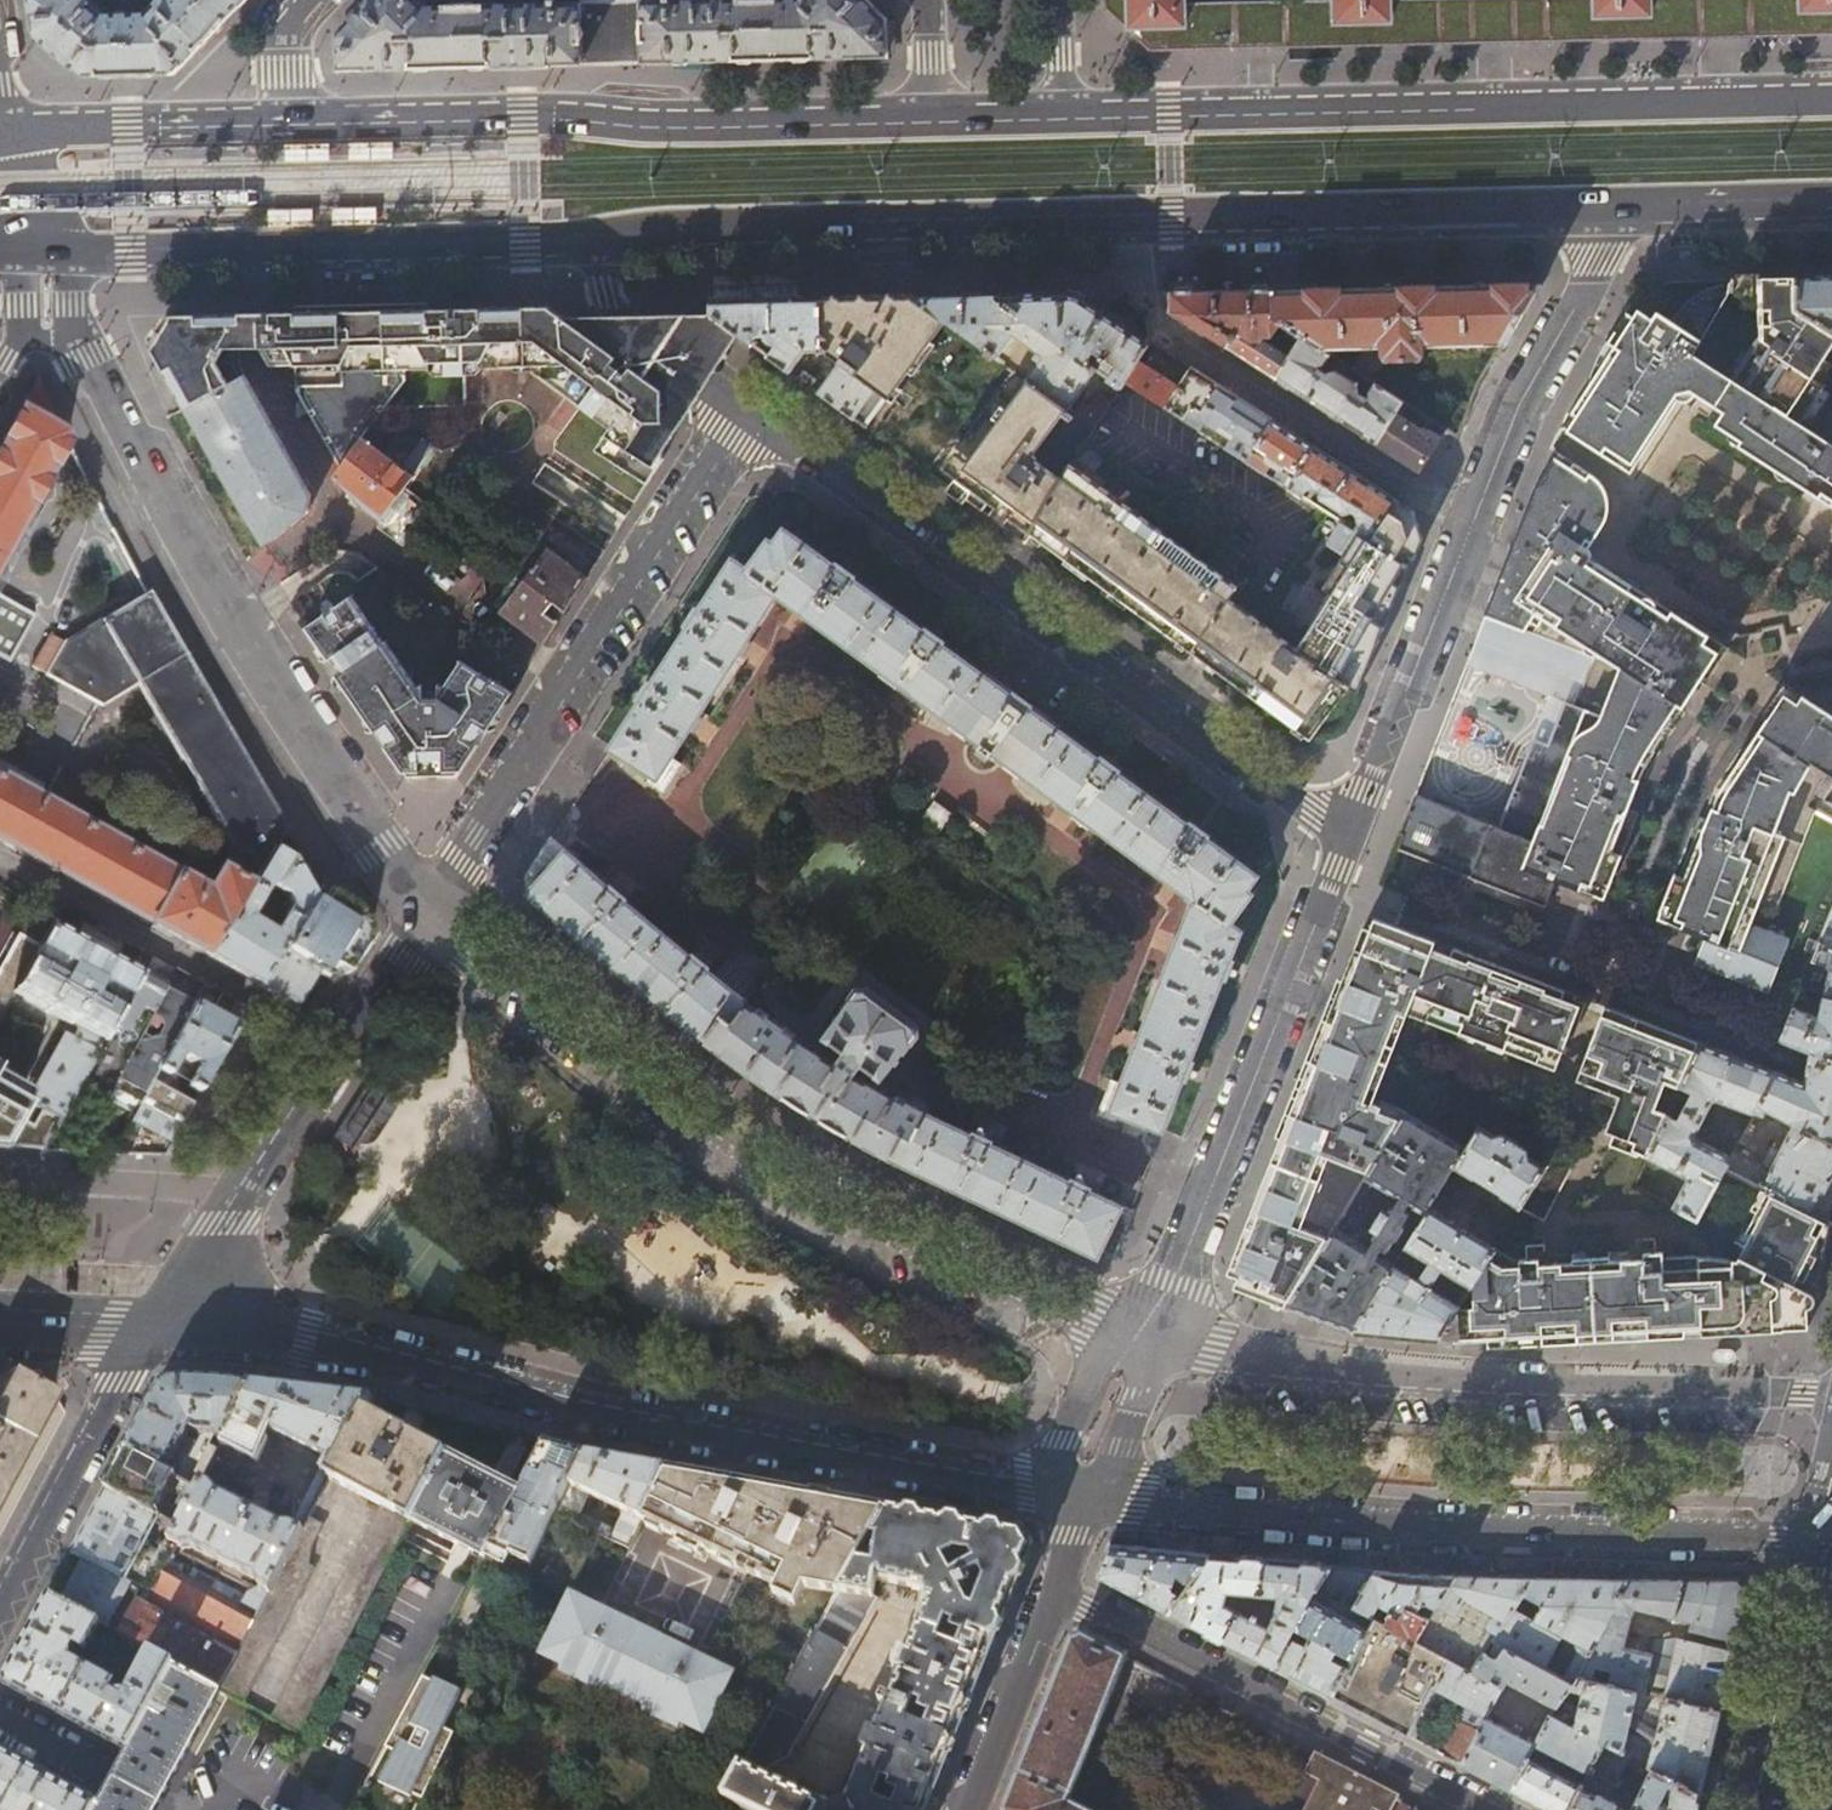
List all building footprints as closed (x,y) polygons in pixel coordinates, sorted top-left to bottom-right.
[(81,75),(173,74),(243,0),(160,0),(147,14),(102,15),(103,10),(97,5),(91,5),(90,0),(30,0),(35,36),(81,75)] [(338,70),(461,67),(556,64),(644,62),(743,60),(805,58),(885,56),(885,20),(864,0),(783,0),(672,2),(672,0),(664,0),(664,3),(556,5),(556,2),(550,2),(550,5),(425,8),(425,0),(369,0),(338,33),(338,70)] [(1107,9),(1151,50),(1169,50),(1243,48),(1342,46),(1453,43),(1535,41),(1725,37),(1828,34),(1831,34),(1831,0),(1336,0),(1336,1),(1184,4),(1184,0),(1106,0),(1107,9)] [(1796,278),(1796,307),(1825,325),(1831,330),(1831,277),(1796,278)] [(1751,278),(1732,279),(1729,288),(1750,299),(1751,278)] [(1751,278),(1750,299),(1750,328),(1804,363),(1825,325),(1796,307),(1796,278),(1773,278),(1751,278)] [(1671,318),(1701,338),(1729,288),(1732,279),(1724,279),(1699,291),(1684,303),(1671,318)] [(1275,320),(1279,323),(1293,332),(1300,337),(1328,354),(1331,356),(1340,340),(1383,339),(1384,359),(1387,361),(1420,360),(1424,357),(1423,338),(1495,336),(1506,346),(1542,283),(1303,289),(1274,290),(1275,320)] [(801,301),(801,286),(712,288),(713,303),(801,301)] [(1701,338),(1671,318),(1626,289),(1614,309),(1604,325),(1609,329),(1576,383),(1558,411),(1618,449),(1662,380),(1673,386),(1682,384),(1693,378),(1717,393),(1704,412),(1729,428),(1831,497),(1831,425),(1701,338)] [(1269,338),(1279,323),(1275,320),(1274,290),(1226,291),(1171,292),(1171,312),(1265,372),(1275,379),(1288,357),(1259,338),(1262,333),(1269,338)] [(1018,296),(991,296),(1085,363),(1092,352),(1115,367),(1107,379),(1119,387),(1121,384),(1146,346),(1148,340),(1077,294),(1018,296)] [(942,297),(913,298),(1068,411),(1096,371),(1085,363),(991,296),(942,297)] [(834,300),(820,301),(820,351),(838,364),(874,391),(885,398),(895,406),(876,434),(910,459),(988,516),(1025,543),(1030,533),(1038,517),(1069,467),(1093,429),(1068,411),(913,298),(903,298),(884,299),(857,299),(834,300)] [(813,301),(801,301),(713,303),(709,302),(710,315),(732,330),(736,333),(749,344),(757,334),(764,334),(765,338),(766,340),(768,343),(770,344),(771,345),(764,354),(794,377),(799,369),(794,364),(804,351),(820,351),(820,301),(813,301)] [(709,302),(613,306),(627,318),(664,351),(681,366),(682,380),(684,398),(732,330),(710,315),(709,302)] [(159,367),(175,397),(216,375),(207,361),(199,349),(211,336),(251,337),(259,351),(267,365),(294,365),(527,366),(604,422),(588,444),(641,477),(645,470),(684,398),(682,380),(681,366),(664,351),(627,318),(613,306),(565,306),(460,307),(388,308),(316,308),(191,309),(158,309),(151,323),(143,337),(159,367)] [(1296,344),(1300,337),(1293,332),(1290,337),(1291,341),(1296,344)] [(1328,354),(1300,337),(1296,344),(1288,357),(1275,379),(1376,443),(1395,413),(1402,402),(1374,384),(1365,396),(1358,393),(1357,385),(1333,370),(1324,371),(1319,367),(1328,354)] [(1167,353),(1148,340),(1146,346),(1121,384),(1161,410),(1190,367),(1167,353)] [(854,421),(874,391),(838,364),(818,394),(835,406),(854,421)] [(406,379),(404,365),(294,365),(294,386),(301,403),(316,437),(334,478),(406,379)] [(244,383),(234,366),(216,375),(175,397),(195,432),(215,467),(245,518),(256,538),(298,508),(306,488),(285,452),(244,383)] [(1190,367),(1161,410),(1244,461),(1273,419),(1231,393),(1190,367)] [(66,442),(63,435),(65,434),(38,378),(0,446),(0,564),(66,442)] [(1427,434),(1395,413),(1376,443),(1397,457),(1420,472),(1431,455),(1441,439),(1429,431),(1427,434)] [(1291,431),(1273,419),(1244,461),(1267,476),(1273,466),(1284,473),(1285,472),(1294,478),(1314,446),(1291,431)] [(362,440),(340,470),(334,478),(348,496),(379,519),(398,494),(433,447),(424,440),(402,468),(362,440)] [(1314,446),(1294,478),(1287,489),(1303,499),(1307,493),(1317,491),(1323,495),(1320,498),(1321,500),(1345,516),(1349,516),(1351,513),(1358,517),(1357,519),(1359,526),(1355,532),(1369,541),(1396,498),(1341,463),(1314,446)] [(1527,866),(1556,878),(1593,892),(1596,885),(1599,877),(1628,805),(1639,775),(1719,649),(1686,627),(1658,608),(1658,605),(1658,603),(1656,599),(1602,563),(1593,557),(1592,549),(1590,544),(1585,540),(1589,534),(1594,537),(1610,509),(1611,504),(1611,498),(1607,487),(1600,477),(1560,449),(1537,483),(1528,507),(1486,613),(1621,664),(1604,720),(1575,750),(1537,841),(1527,866)] [(1238,588),(1069,467),(1038,517),(1030,533),(1311,739),(1331,713),(1351,687),(1295,652),(1297,648),(1229,599),(1238,588)] [(398,494),(379,519),(405,539),(425,513),(398,494)] [(1389,553),(1369,541),(1355,532),(1340,523),(1328,542),(1344,553),(1321,587),(1333,594),(1297,648),(1295,652),(1351,687),(1358,691),(1365,674),(1407,565),(1389,553)] [(1119,1112),(1163,1131),(1174,1101),(1184,1076),(1187,1077),(1193,1060),(1191,1059),(1206,1021),(1224,975),(1227,976),(1233,960),(1230,959),(1233,952),(1242,931),(1230,923),(1253,892),(1248,889),(1257,875),(1207,838),(1208,835),(1192,823),(1190,825),(1118,773),(1120,770),(1104,758),(1102,761),(1030,707),(1032,705),(1025,701),(1016,694),(1014,696),(943,644),(945,641),(928,629),(927,632),(854,578),(856,576),(839,564),(837,566),(786,528),(776,542),(771,538),(749,567),(734,557),(721,577),(700,610),(697,608),(687,623),(690,625),(682,637),(653,683),(650,681),(640,697),(642,699),(611,747),(651,774),(647,780),(663,791),(682,763),(672,757),(779,592),(934,707),(930,712),(947,724),(951,719),(1027,775),(1023,781),(1040,793),(1044,788),(1194,898),(1121,1083),(1111,1079),(1097,1114),(1115,1122),(1119,1112)] [(515,622),(544,645),(558,623),(544,612),(553,601),(566,610),(577,595),(587,578),(547,547),(500,611),(515,622)] [(495,712),(509,690),(491,678),(494,672),(485,667),(482,672),(462,659),(452,675),(446,684),(440,684),(441,690),(423,690),(423,684),(416,684),(352,594),(342,601),(335,605),(331,600),(322,606),(326,612),(309,623),(332,658),(336,655),(345,669),(339,673),(374,725),(401,767),(431,766),(460,765),(469,752),(495,712)] [(274,849),(285,829),(258,783),(223,725),(186,661),(147,595),(69,643),(49,673),(101,707),(137,686),(234,847),(205,891),(0,777),(0,842),(132,916),(208,958),(274,849)] [(11,661),(35,615),(0,595),(0,655),(11,661)] [(1415,793),(1537,841),(1575,750),(1604,720),(1621,664),(1486,613),(1460,678),(1415,793)] [(1738,765),(1724,786),(1705,830),(1670,914),(1667,921),(1705,936),(1695,961),(1724,973),(1746,921),(1757,895),(1799,799),(1807,804),(1825,772),(1831,776),(1831,711),(1791,685),(1790,685),(1789,688),(1788,686),(1787,689),(1738,765)] [(1537,841),(1415,793),(1407,813),(1395,842),(1536,898),(1546,902),(1556,878),(1527,866),(1537,841)] [(925,817),(941,829),(952,814),(936,802),(925,817)] [(1819,803),(1816,809),(1831,818),(1831,806),(1819,803)] [(1599,877),(1596,885),(1607,889),(1628,836),(1639,809),(1628,805),(1599,877)] [(1660,910),(1670,914),(1705,830),(1693,826),(1674,873),(1660,910)] [(553,837),(527,876),(529,893),(568,927),(664,1006),(703,1038),(759,1080),(814,1114),(835,1127),(892,1158),(1048,1232),(1098,1256),(1116,1249),(1132,1210),(1088,1190),(1090,1186),(1073,1179),(1072,1182),(989,1143),(990,1140),(974,1132),(973,1135),(927,1114),(925,1116),(850,1073),(859,1060),(873,1070),(880,1070),(888,1056),(894,1060),(915,1031),(913,1022),(863,987),(853,989),(833,1018),(839,1022),(830,1036),(831,1041),(843,1049),(834,1062),(748,1000),(748,998),(709,967),(711,965),(696,953),(694,956),(625,899),(626,896),(612,885),(610,887),(553,837)] [(259,986),(281,950),(314,897),(291,860),(274,849),(208,958),(234,972),(259,986)] [(319,888),(314,897),(281,950),(310,967),(328,937),(347,907),(335,899),(319,888)] [(1797,987),(1816,995),(1816,994),(1823,997),(1831,999),(1831,913),(1797,987)] [(1432,1017),(1437,1009),(1468,1022),(1462,1035),(1468,1038),(1477,1042),(1480,1034),(1494,1039),(1492,1047),(1509,1053),(1513,1041),(1560,1059),(1583,998),(1569,993),(1367,914),(1332,1004),(1292,1106),(1269,1164),(1234,1253),(1235,1255),(1225,1275),(1235,1279),(1232,1288),(1284,1306),(1326,1239),(1302,1229),(1330,1158),(1362,1171),(1359,1176),(1364,1180),(1400,1120),(1375,1107),(1412,1011),(1432,1017)] [(1776,964),(1771,962),(1781,935),(1754,924),(1749,926),(1746,921),(1724,973),(1766,989),(1776,964)] [(40,946),(36,953),(53,962),(50,967),(52,973),(31,961),(12,995),(45,1012),(43,1014),(68,1028),(70,1026),(73,1035),(69,1042),(65,1040),(28,1103),(26,1103),(19,1116),(20,1122),(33,1129),(29,1136),(45,1145),(140,977),(104,958),(105,957),(87,947),(86,948),(49,928),(40,946)] [(36,953),(40,946),(23,937),(0,977),(0,1018),(12,995),(31,961),(36,953)] [(317,972),(310,967),(281,950),(259,986),(272,993),(296,1006),(306,989),(317,972)] [(153,957),(141,977),(160,989),(172,969),(153,957)] [(175,968),(111,1088),(138,1103),(193,1005),(205,984),(175,968)] [(1776,1039),(1809,1051),(1831,1060),(1831,999),(1823,997),(1818,1016),(1789,1006),(1776,1039)] [(200,1093),(247,1008),(235,1001),(228,1016),(229,1025),(193,1005),(157,1070),(167,1076),(179,1056),(197,1067),(187,1086),(200,1093)] [(1632,1152),(1646,1159),(1666,1117),(1679,1089),(1700,1043),(1607,1008),(1582,1076),(1623,1091),(1607,1133),(1635,1145),(1632,1152)] [(1831,1223),(1831,1092),(1802,1081),(1802,1082),(1700,1043),(1679,1089),(1691,1093),(1676,1121),(1666,1117),(1646,1159),(1686,1181),(1671,1209),(1696,1222),(1723,1173),(1727,1161),(1726,1154),(1690,1137),(1688,1133),(1704,1101),(1709,1100),(1760,1118),(1764,1110),(1794,1125),(1779,1153),(1771,1149),(1762,1166),(1757,1176),(1759,1190),(1831,1223)] [(1809,1051),(1806,1067),(1802,1081),(1831,1092),(1831,1060),(1809,1051)] [(358,1155),(361,1157),(408,1086),(406,1084),(403,1088),(385,1075),(343,1140),(361,1151),(358,1155)] [(165,1155),(193,1105),(151,1081),(138,1103),(110,1155),(112,1155),(165,1155)] [(110,1155),(138,1103),(111,1088),(75,1153),(110,1155)] [(1520,1209),(1547,1166),(1528,1155),(1527,1146),(1504,1132),(1495,1134),(1490,1131),(1498,1117),(1486,1110),(1464,1148),(1453,1166),(1472,1178),(1473,1176),(1502,1195),(1501,1196),(1520,1209)] [(1400,1120),(1364,1180),(1326,1239),(1284,1306),(1316,1317),(1354,1330),(1356,1330),(1396,1263),(1400,1256),(1387,1248),(1390,1242),(1393,1242),(1402,1229),(1402,1223),(1407,1215),(1402,1211),(1407,1203),(1425,1214),(1428,1210),(1453,1166),(1464,1148),(1405,1111),(1400,1120)] [(1563,1139),(1559,1147),(1570,1153),(1578,1136),(1560,1127),(1556,1135),(1563,1139)] [(1733,1151),(1727,1161),(1723,1173),(1759,1190),(1757,1176),(1762,1166),(1733,1151)] [(1547,1166),(1520,1209),(1544,1220),(1550,1211),(1548,1208),(1576,1164),(1555,1153),(1547,1166)] [(1831,1226),(1831,1223),(1759,1190),(1749,1208),(1754,1211),(1742,1230),(1747,1234),(1731,1259),(1694,1254),(1657,1256),(1657,1251),(1649,1251),(1648,1238),(1629,1239),(1630,1257),(1543,1265),(1541,1246),(1524,1247),(1524,1261),(1516,1261),(1516,1267),(1498,1268),(1487,1261),(1470,1289),(1460,1304),(1440,1338),(1532,1333),(1603,1330),(1695,1326),(1696,1328),(1698,1330),(1700,1332),(1704,1335),(1706,1336),(1747,1333),(1809,1329),(1814,1304),(1824,1260),(1831,1226)] [(1460,1304),(1430,1285),(1440,1270),(1470,1289),(1487,1261),(1494,1250),(1428,1210),(1425,1214),(1405,1248),(1429,1263),(1419,1278),(1396,1263),(1356,1330),(1402,1334),(1440,1338),(1460,1304)] [(3,1527),(38,1461),(63,1414),(39,1372),(7,1371),(0,1384),(0,1533),(3,1527)] [(228,1432),(252,1383),(221,1380),(196,1379),(176,1378),(160,1387),(142,1421),(126,1451),(175,1476),(178,1478),(198,1438),(189,1433),(193,1426),(199,1430),(228,1432)] [(296,1389),(252,1383),(228,1432),(222,1444),(258,1461),(274,1428),(328,1457),(292,1525),(290,1524),(283,1525),(219,1491),(218,1486),(205,1479),(200,1489),(184,1518),(180,1526),(179,1526),(172,1539),(172,1540),(191,1550),(193,1545),(254,1578),(258,1586),(269,1592),(304,1525),(329,1478),(364,1410),(371,1397),(296,1389)] [(396,1428),(364,1410),(329,1478),(383,1507),(335,1600),(336,1601),(274,1721),(299,1735),(411,1522),(446,1455),(413,1437),(415,1432),(399,1423),(396,1428)] [(200,1489),(205,1479),(222,1445),(210,1439),(188,1483),(200,1489)] [(555,1516),(585,1454),(583,1454),(563,1448),(547,1444),(521,1493),(510,1515),(517,1518),(524,1506),(553,1520),(555,1516)] [(175,1476),(126,1451),(117,1467),(106,1488),(161,1517),(179,1526),(180,1526),(184,1518),(172,1511),(174,1506),(162,1500),(175,1476)] [(640,1524),(667,1469),(620,1460),(585,1454),(555,1516),(627,1551),(640,1524)] [(521,1493),(446,1455),(411,1522),(485,1561),(521,1493)] [(870,1535),(886,1508),(831,1498),(766,1486),(667,1469),(640,1524),(775,1587),(772,1593),(794,1604),(803,1585),(825,1589),(832,1578),(843,1584),(856,1560),(870,1535)] [(151,1536),(161,1517),(106,1488),(97,1505),(81,1535),(72,1553),(84,1559),(133,1585),(144,1591),(120,1635),(149,1651),(174,1664),(218,1689),(269,1592),(258,1586),(248,1588),(245,1592),(184,1561),(180,1568),(174,1564),(177,1558),(167,1557),(165,1559),(162,1557),(172,1540),(172,1539),(160,1540),(151,1536)] [(949,1724),(1030,1549),(1021,1533),(987,1526),(936,1517),(886,1508),(870,1535),(879,1537),(874,1563),(856,1560),(843,1584),(723,1797),(750,1809),(832,1809),(759,1774),(787,1758),(887,1582),(924,1589),(928,1597),(846,1805),(844,1804),(835,1808),(834,1809),(908,1809),(949,1724)] [(320,1534),(304,1525),(269,1592),(218,1689),(218,1690),(219,1691),(244,1704),(315,1569),(309,1565),(313,1548),(320,1534)] [(1169,1611),(1209,1555),(1167,1551),(1110,1545),(1104,1559),(1098,1574),(1169,1611)] [(1229,1557),(1209,1555),(1169,1611),(1202,1628),(1222,1639),(1239,1610),(1225,1602),(1228,1591),(1260,1594),(1264,1560),(1229,1557)] [(109,1629),(133,1585),(84,1559),(73,1581),(61,1603),(100,1624),(109,1629)] [(1289,1562),(1264,1560),(1260,1594),(1278,1596),(1277,1604),(1274,1617),(1270,1626),(1257,1619),(1259,1615),(1254,1612),(1251,1616),(1239,1610),(1222,1639),(1246,1651),(1273,1665),(1311,1600),(1318,1588),(1330,1566),(1289,1562)] [(1343,1567),(1330,1566),(1318,1588),(1335,1598),(1349,1599),(1347,1604),(1355,1608),(1355,1607),(1376,1570),(1343,1567)] [(1372,1616),(1378,1604),(1391,1612),(1385,1623),(1396,1629),(1394,1632),(1416,1643),(1455,1575),(1439,1575),(1415,1574),(1401,1573),(1376,1570),(1355,1607),(1372,1616)] [(1477,1576),(1455,1575),(1416,1643),(1448,1660),(1470,1672),(1483,1653),(1489,1644),(1492,1645),(1494,1642),(1515,1609),(1524,1594),(1535,1578),(1477,1576)] [(1561,1578),(1535,1578),(1524,1594),(1543,1605),(1534,1619),(1515,1609),(1494,1642),(1504,1647),(1546,1669),(1563,1636),(1577,1644),(1580,1654),(1566,1680),(1575,1684),(1579,1675),(1627,1580),(1561,1578)] [(1707,1581),(1627,1580),(1579,1675),(1594,1679),(1597,1666),(1614,1670),(1612,1683),(1720,1710),(1734,1650),(1678,1636),(1672,1660),(1625,1646),(1635,1608),(1692,1621),(1690,1630),(1736,1642),(1747,1596),(1736,1581),(1707,1581)] [(85,1652),(100,1624),(61,1603),(49,1596),(22,1645),(4,1680),(5,1683),(6,1685),(33,1700),(62,1715),(87,1668),(73,1661),(73,1658),(72,1656),(71,1656),(76,1648),(85,1652)] [(731,1675),(566,1599),(538,1658),(703,1735),(731,1675)] [(1334,1658),(1339,1650),(1353,1658),(1369,1629),(1311,1600),(1273,1665),(1311,1685),(1332,1696),(1349,1665),(1334,1658)] [(1375,1617),(1369,1629),(1353,1658),(1349,1665),(1332,1696),(1375,1718),(1394,1686),(1393,1680),(1379,1673),(1376,1680),(1363,1673),(1370,1660),(1369,1653),(1423,1681),(1412,1702),(1410,1700),(1404,1705),(1406,1707),(1396,1729),(1408,1735),(1424,1706),(1425,1703),(1448,1660),(1416,1643),(1394,1632),(1396,1629),(1385,1623),(1375,1617)] [(496,1640),(454,1620),(361,1795),(394,1809),(415,1809),(496,1640)] [(1070,1808),(1126,1657),(1088,1637),(1071,1644),(1056,1683),(1022,1770),(1005,1809),(1074,1809),(1070,1808)] [(1495,1659),(1483,1653),(1470,1672),(1501,1688),(1502,1689),(1507,1679),(1555,1707),(1575,1684),(1566,1680),(1546,1669),(1504,1647),(1495,1659)] [(129,1751),(174,1664),(149,1651),(126,1694),(121,1694),(117,1696),(113,1693),(117,1685),(87,1668),(62,1715),(97,1734),(128,1751),(129,1751)] [(1501,1688),(1470,1672),(1448,1660),(1425,1703),(1437,1709),(1445,1693),(1465,1703),(1445,1740),(1450,1743),(1444,1754),(1462,1763),(1487,1716),(1501,1688)] [(219,1691),(218,1690),(218,1689),(174,1664),(129,1751),(128,1751),(123,1758),(112,1779),(98,1803),(94,1809),(154,1809),(219,1691)] [(1720,1710),(1612,1683),(1594,1679),(1579,1675),(1575,1684),(1555,1707),(1550,1713),(1605,1742),(1623,1751),(1631,1717),(1658,1725),(1647,1764),(1651,1766),(1702,1792),(1712,1748),(1720,1710)] [(1431,1710),(1424,1706),(1408,1735),(1414,1739),(1431,1710)] [(1550,1713),(1544,1725),(1535,1742),(1581,1766),(1578,1772),(1587,1776),(1605,1742),(1550,1713)] [(1513,1731),(1487,1716),(1462,1763),(1485,1775),(1510,1789),(1527,1756),(1535,1742),(1544,1725),(1536,1721),(1527,1738),(1519,1734),(1522,1728),(1516,1725),(1513,1731)] [(1254,1723),(1248,1735),(1309,1767),(1306,1773),(1311,1775),(1292,1809),(1389,1809),(1396,1797),(1254,1723)] [(1630,1755),(1623,1751),(1605,1742),(1587,1776),(1582,1785),(1569,1809),(1627,1809),(1606,1799),(1630,1755)] [(98,1803),(59,1782),(0,1751),(0,1809),(94,1809),(98,1803)] [(1527,1756),(1510,1789),(1542,1805),(1552,1809),(1569,1809),(1582,1785),(1527,1756)] [(1702,1792),(1651,1766),(1630,1809),(1698,1809),(1702,1792)]
